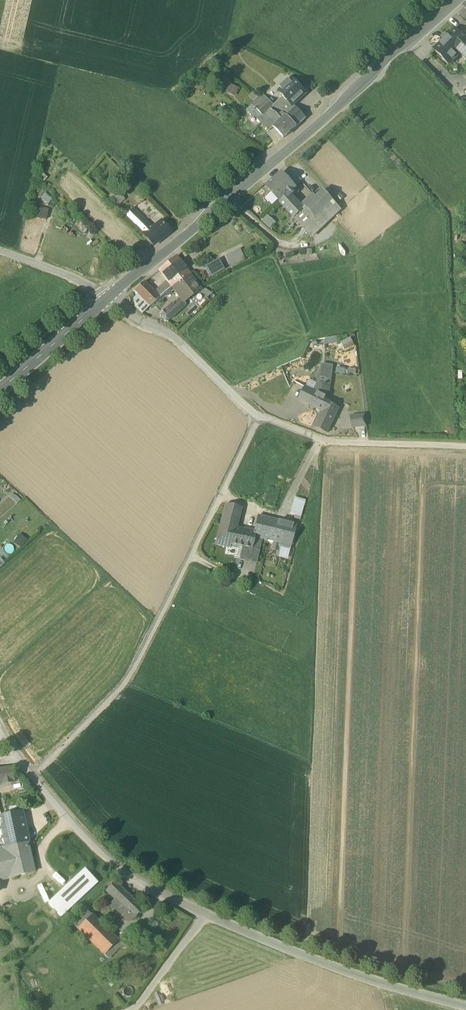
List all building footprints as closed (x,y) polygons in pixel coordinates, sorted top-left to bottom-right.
[(462,37),(455,30),(434,50),(448,64),(459,53),(465,60),(465,41),(462,37)] [(283,97),(292,106),(305,94),(292,80),(289,82),(288,80),(280,88),(281,90),(279,92),(283,97)] [(239,89),(231,85),(227,93),(235,97),(239,89)] [(255,103),(260,99),(252,92),(248,97),(255,103)] [(273,107),(288,114),(294,108),(292,106),(283,97),(273,106),(263,96),(260,99),(264,102),(266,100),(273,107)] [(263,117),(264,118),(266,116),(265,114),(270,110),(273,107),(266,100),(264,102),(260,99),(255,103),(252,106),(254,107),(263,117)] [(264,118),(263,117),(254,107),(249,112),(258,121),(267,132),(272,127),(264,118)] [(296,127),(305,119),(294,108),(288,114),(286,116),(296,127)] [(276,113),(270,110),(265,114),(266,116),(264,118),(272,127),(282,119),(276,113)] [(272,127),(283,139),(296,127),(286,116),(282,119),(272,127)] [(302,210),(295,202),(289,195),(295,188),(281,173),(266,187),(286,210),(295,219),(303,211),(302,210)] [(295,219),(303,229),(333,201),(324,190),(302,210),(303,211),(295,219)] [(125,200),(114,191),(107,198),(118,208),(125,200)] [(310,237),(340,210),(333,201),(303,229),(310,237)] [(43,220),(46,209),(34,207),(32,217),(43,220)] [(137,229),(138,228),(142,224),(132,213),(126,218),(137,229)] [(276,223),(267,215),(261,222),(270,230),(276,223)] [(143,223),(142,224),(138,228),(143,233),(142,234),(144,237),(151,231),(143,223)] [(144,237),(152,246),(169,233),(161,224),(151,231),(144,237)] [(252,232),(249,235),(256,240),(258,238),(252,232)] [(240,249),(225,257),(231,267),(245,260),(240,249)] [(167,282),(172,288),(181,282),(189,276),(175,258),(158,271),(167,282)] [(224,270),(218,259),(204,267),(210,278),(224,270)] [(189,276),(181,282),(192,297),(200,290),(189,276)] [(149,306),(158,299),(153,293),(143,282),(134,290),(138,294),(149,306)] [(167,282),(153,293),(158,299),(169,291),(172,288),(167,282)] [(173,290),(180,300),(183,304),(192,297),(181,282),(172,288),(173,290)] [(205,289),(201,292),(207,298),(212,294),(205,289)] [(201,292),(200,290),(192,297),(202,308),(210,302),(207,298),(201,292)] [(141,314),(149,306),(138,294),(133,298),(133,301),(135,307),(141,314)] [(184,305),(183,304),(180,300),(173,306),(178,311),(184,305)] [(171,306),(167,309),(173,315),(178,311),(173,306),(172,307),(171,306)] [(167,309),(164,311),(171,318),(173,315),(167,309)] [(165,322),(171,318),(164,311),(158,316),(165,322)] [(338,336),(326,338),(325,345),(338,343),(338,336)] [(355,346),(351,338),(341,343),(345,351),(355,346)] [(314,391),(315,392),(326,397),(325,398),(328,399),(332,366),(322,365),(319,384),(318,383),(318,384),(314,391)] [(309,380),(306,387),(314,391),(318,384),(309,380)] [(299,400),(309,405),(315,392),(314,391),(306,387),(305,387),(299,400)] [(324,401),(325,398),(326,397),(315,392),(309,405),(320,410),(320,409),(322,411),(315,427),(327,433),(339,408),(328,403),(324,401)] [(350,416),(351,428),(366,427),(364,414),(350,416)] [(290,514),(301,517),(305,501),(295,498),(290,514)] [(225,504),(221,522),(236,526),(241,508),(225,504)] [(262,539),(267,541),(273,520),(273,519),(258,516),(254,533),(236,529),(236,526),(221,522),(216,544),(230,547),(231,545),(242,547),(259,550),(262,539)] [(272,542),(280,544),(285,523),(273,520),(267,541),(272,542)] [(296,525),(285,523),(280,544),(279,547),(289,550),(296,525)] [(267,561),(275,563),(279,547),(280,544),(272,542),(267,561)] [(231,545),(230,547),(230,548),(235,549),(234,558),(240,559),(242,547),(231,545)] [(240,559),(256,563),(259,550),(242,547),(240,559)] [(9,560),(3,552),(0,555),(0,568),(9,560)] [(14,783),(11,768),(0,769),(0,785),(14,783)] [(10,815),(19,813),(17,806),(8,808),(10,815)] [(1,829),(4,848),(28,843),(21,812),(19,813),(10,815),(1,818),(3,828),(1,829)] [(35,872),(28,843),(4,848),(0,849),(0,881),(35,872)] [(48,903),(50,905),(86,871),(84,869),(48,903)] [(50,905),(61,917),(97,883),(86,871),(50,905)] [(115,899),(119,903),(128,895),(115,882),(106,891),(115,899)] [(142,910),(128,895),(119,903),(116,906),(128,919),(132,918),(133,919),(142,910)] [(128,923),(133,919),(132,918),(128,919),(116,906),(119,903),(115,899),(109,904),(128,923)] [(70,923),(77,929),(91,915),(84,908),(70,923)] [(98,921),(91,915),(77,929),(83,935),(98,921)] [(83,935),(104,955),(118,941),(98,921),(83,935)] [(143,933),(156,942),(160,937),(146,928),(143,933)] [(104,955),(109,959),(122,945),(118,941),(104,955)]
